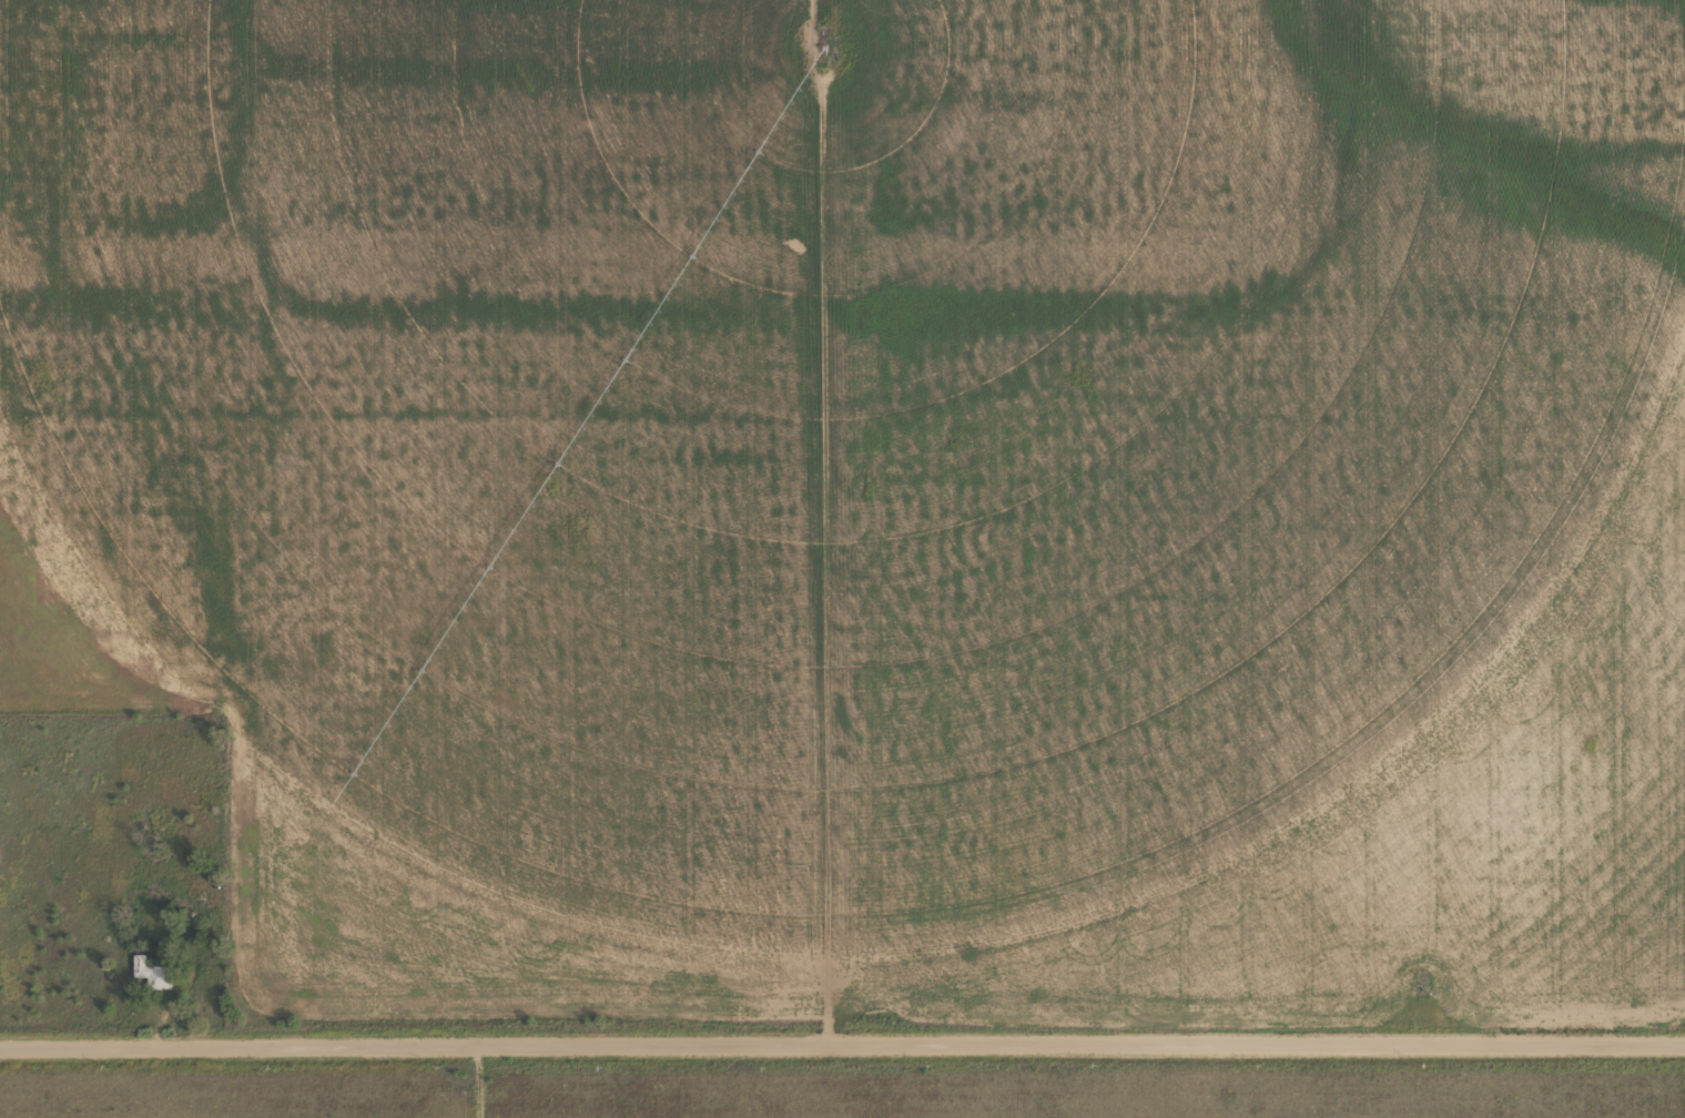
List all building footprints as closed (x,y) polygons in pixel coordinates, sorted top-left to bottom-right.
[(149,975),(149,986),(173,986),(173,963),(147,963),(147,952),(135,952),(135,975),(149,975)]
